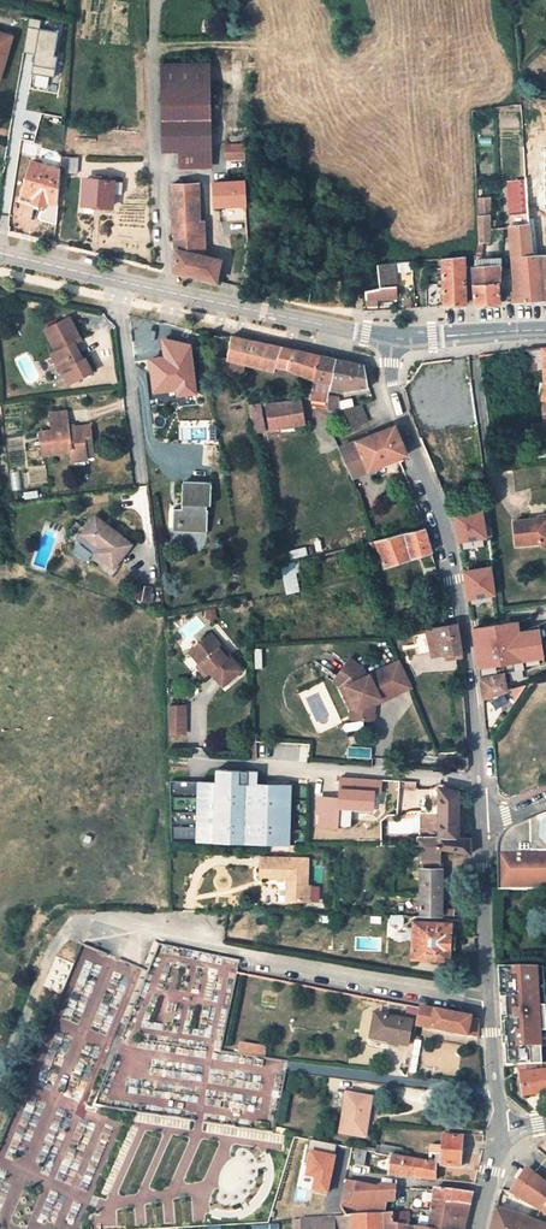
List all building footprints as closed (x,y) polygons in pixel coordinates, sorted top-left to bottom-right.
[(15,33),(0,29),(0,78),(3,79),(15,33)] [(60,32),(40,29),(32,74),(54,78),(58,57),(56,57),(60,32)] [(179,152),(211,151),(209,62),(161,64),(163,152),(179,152)] [(222,163),(225,163),(246,162),(245,144),(221,145),(222,163)] [(212,166),(211,151),(179,152),(180,167),(212,166)] [(62,170),(31,160),(19,198),(32,202),(31,204),(46,208),(47,204),(58,206),(62,170)] [(246,162),(225,163),(226,182),(246,181),(246,162)] [(533,177),(532,170),(524,169),(528,225),(528,227),(545,225),(545,177),(533,177)] [(115,211),(118,181),(84,178),(81,209),(115,211)] [(215,183),(216,207),(225,206),(247,205),(246,181),(226,182),(215,183)] [(200,220),(198,184),(172,184),(173,221),(200,220)] [(56,225),(58,206),(47,204),(46,208),(45,211),(42,211),(39,220),(56,225)] [(225,206),(226,219),(248,218),(247,205),(225,206)] [(490,240),(489,216),(478,217),(479,241),(490,240)] [(200,255),(200,220),(173,221),(172,236),(175,236),(177,250),(200,255)] [(515,291),(512,291),(513,301),(545,298),(545,273),(545,255),(530,256),(529,244),(528,227),(528,225),(509,227),(515,291)] [(528,227),(529,244),(545,242),(545,225),(528,227)] [(482,255),(485,241),(479,241),(476,255),(482,255)] [(529,244),(530,256),(545,255),(545,242),(529,244)] [(216,281),(220,260),(200,255),(177,250),(175,271),(216,281)] [(463,257),(443,258),(445,305),(465,304),(464,265),(463,257)] [(502,258),(474,259),(474,265),(474,284),(475,304),(499,302),(498,283),(501,283),(502,258)] [(365,299),(397,297),(395,263),(378,264),(379,287),(366,290),(365,299)] [(68,316),(44,327),(55,349),(49,353),(59,374),(74,367),(78,376),(90,371),(83,357),(80,358),(72,342),(79,339),(68,316)] [(244,364),(273,371),(275,366),(283,348),(231,337),(227,357),(217,357),(222,379),(241,382),(244,364)] [(200,359),(197,344),(180,346),(183,362),(200,359)] [(275,366),(286,369),(293,350),(283,348),(275,366)] [(531,348),(532,369),(544,368),(542,348),(531,348)] [(293,350),(286,369),(314,379),(319,356),(293,350)] [(310,399),(325,401),(326,397),(328,391),(335,359),(319,356),(314,379),(310,398),(310,399)] [(335,359),(328,391),(342,393),(342,392),(366,388),(366,386),(363,365),(335,359)] [(470,382),(440,390),(444,412),(445,416),(448,415),(475,414),(470,382)] [(338,400),(326,397),(325,401),(328,412),(336,411),(338,400)] [(304,425),(301,399),(267,403),(271,430),(304,425)] [(265,431),(260,404),(249,406),(255,433),(265,431)] [(368,422),(361,404),(345,408),(352,428),(368,422)] [(94,453),(90,426),(75,427),(68,428),(68,424),(66,412),(50,413),(52,430),(39,432),(42,455),(70,451),(71,461),(87,459),(87,454),(94,453)] [(448,415),(457,430),(477,426),(475,414),(448,415)] [(532,424),(534,443),(545,442),(545,435),(545,423),(532,424)] [(340,448),(353,478),(401,457),(406,454),(394,427),(389,428),(340,448)] [(535,456),(545,456),(545,442),(534,443),(535,456)] [(210,505),(211,484),(183,483),(181,509),(174,508),(173,530),(207,531),(207,509),(205,509),(206,505),(210,505)] [(461,541),(494,536),(492,527),(486,528),(483,509),(457,514),(461,541)] [(514,521),(516,546),(540,543),(544,547),(545,547),(545,514),(539,515),(533,524),(527,519),(514,521)] [(114,567),(131,544),(95,516),(81,534),(99,548),(95,552),(114,567)] [(385,567),(431,551),(425,528),(375,541),(381,555),(385,567)] [(372,542),(377,556),(381,555),(375,541),(372,542)] [(290,563),(281,565),(286,593),(299,590),(295,573),(301,572),(298,561),(290,563)] [(470,598),(496,594),(491,567),(466,571),(470,598)] [(445,627),(442,615),(433,616),(435,629),(445,627)] [(521,633),(519,622),(474,628),(481,678),(504,674),(525,670),(525,667),(545,664),(540,630),(521,633)] [(422,632),(410,632),(415,656),(431,652),(443,652),(444,655),(447,654),(461,652),(457,626),(445,627),(435,629),(426,631),(422,632)] [(193,647),(203,661),(199,664),(200,664),(207,674),(208,672),(220,686),(240,671),(228,656),(225,658),(218,648),(220,646),(210,634),(193,647)] [(190,650),(199,664),(203,661),(193,647),(190,650)] [(461,652),(447,654),(448,660),(460,659),(462,658),(461,652)] [(351,657),(339,674),(346,680),(357,705),(356,717),(374,719),(375,703),(411,686),(399,661),(368,676),(363,666),(351,657)] [(196,667),(203,677),(207,674),(200,664),(199,664),(196,667)] [(481,678),(484,697),(507,690),(504,674),(481,678)] [(184,706),(167,706),(168,716),(184,716),(184,706)] [(184,716),(168,716),(168,733),(184,732),(184,716)] [(256,738),(247,739),(248,758),(257,759),(256,741),(256,738)] [(186,782),(186,766),(169,766),(169,782),(184,782),(186,782)] [(186,782),(184,782),(182,841),(288,845),(290,786),(257,783),(258,772),(217,770),(216,781),(186,782)] [(182,841),(184,782),(169,782),(171,840),(182,841)] [(457,836),(458,793),(440,790),(440,836),(440,846),(440,849),(470,853),(470,836),(457,836)] [(511,830),(506,833),(502,837),(498,844),(497,848),(497,851),(497,891),(545,890),(545,815),(511,830)] [(440,836),(417,836),(416,846),(421,846),(440,846),(440,836)] [(440,846),(421,846),(420,883),(420,913),(420,914),(441,915),(440,849),(440,846)] [(259,878),(277,878),(279,899),(281,902),(291,902),(312,902),(312,887),(308,887),(308,856),(307,856),(259,856),(259,878)] [(390,922),(405,922),(406,914),(390,914),(390,922)] [(450,935),(450,923),(413,921),(412,957),(449,960),(449,948),(450,935)] [(500,980),(501,1008),(508,1009),(509,1019),(503,1020),(503,1051),(508,1051),(510,1073),(545,1070),(545,1003),(544,979),(500,980)] [(419,1009),(416,1027),(478,1039),(479,1021),(419,1009)] [(407,1046),(412,1023),(375,1015),(370,1038),(381,1040),(407,1046)] [(241,1041),(239,1053),(265,1058),(267,1046),(241,1041)] [(365,1138),(372,1098),(345,1094),(339,1133),(365,1138)] [(462,1139),(462,1138),(442,1136),(441,1147),(429,1146),(429,1154),(436,1155),(435,1163),(440,1164),(441,1166),(460,1167),(462,1139)] [(314,1164),(317,1148),(301,1145),(298,1161),(314,1164)] [(398,1158),(399,1151),(381,1146),(380,1154),(398,1158)] [(357,1165),(363,1166),(366,1151),(359,1150),(357,1165)] [(389,1156),(387,1175),(436,1180),(436,1166),(389,1156)] [(545,1214),(545,1211),(545,1183),(526,1168),(510,1192),(545,1214)] [(394,1201),(394,1187),(381,1185),(379,1186),(378,1189),(345,1182),(340,1207),(357,1209),(357,1215),(383,1214),(386,1201),(394,1201)] [(428,1228),(463,1228),(471,1193),(435,1189),(428,1228)] [(107,1206),(110,1199),(100,1194),(97,1202),(107,1206)] [(496,1208),(491,1228),(545,1228),(545,1226),(496,1208)] [(393,1223),(409,1226),(408,1213),(393,1214),(393,1223)] [(293,1220),(293,1228),(414,1228),(415,1227),(409,1226),(393,1223),(393,1214),(383,1214),(357,1215),(345,1216),(334,1216),(335,1217),(293,1220)]
